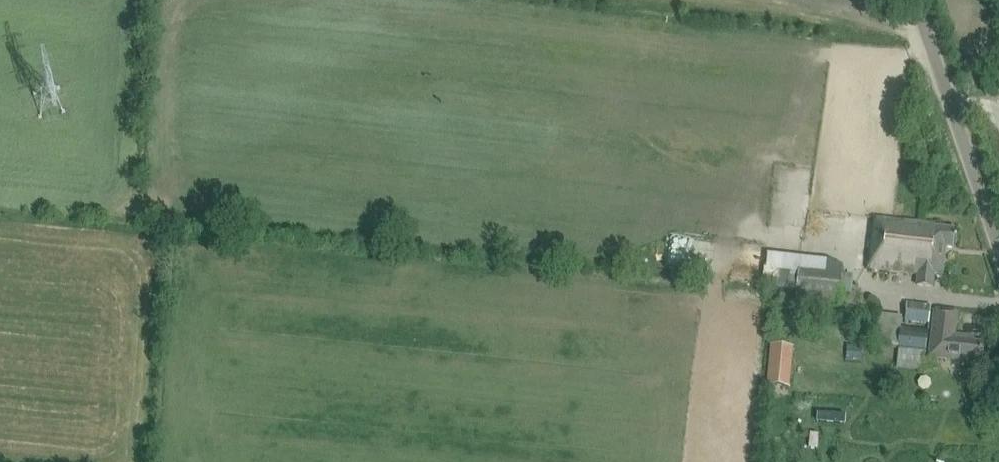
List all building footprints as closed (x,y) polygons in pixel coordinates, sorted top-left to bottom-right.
[(933,224),(876,217),(874,236),(872,235),(868,270),(917,276),(916,286),(933,288),(935,275),(943,275),(946,248),(954,249),(956,231),(933,228),(933,224)] [(761,287),(795,291),(794,300),(839,305),(840,294),(850,295),(852,279),(842,278),(842,275),(825,273),(826,260),(785,255),(784,266),(764,263),(761,287)] [(903,328),(928,331),(931,306),(906,303),(904,321),(903,328)] [(959,312),(935,309),(929,357),(965,361),(965,359),(982,361),(984,343),(975,342),(976,337),(953,334),(953,330),(957,330),(959,312)] [(901,345),(927,349),(928,349),(930,331),(928,331),(903,328),(901,328),(899,345),(901,345)] [(899,346),(897,363),(897,369),(922,372),(923,366),(924,366),(927,349),(901,345),(900,346),(899,346)] [(792,348),(770,346),(766,386),(789,388),(792,348)] [(816,411),(815,419),(843,423),(844,415),(816,411)] [(818,434),(810,434),(808,449),(817,449),(818,434)]
